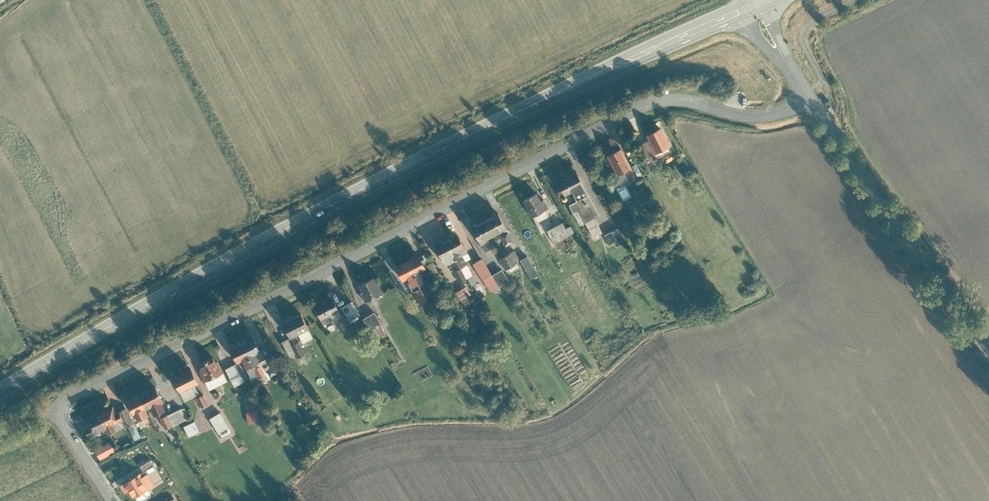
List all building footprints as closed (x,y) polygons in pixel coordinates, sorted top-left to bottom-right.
[(660,128),(647,135),(650,140),(648,141),(652,149),(654,153),(669,145),(660,128)] [(621,149),(608,155),(612,163),(618,175),(623,184),(624,183),(634,179),(635,176),(633,172),(630,171),(627,172),(626,169),(630,167),(626,160),(621,149)] [(576,171),(558,181),(564,194),(572,190),(574,194),(577,193),(578,195),(585,192),(584,190),(585,189),(576,171)] [(591,190),(598,204),(602,202),(595,188),(591,190)] [(537,192),(524,199),(532,216),(548,208),(544,199),(541,201),(537,192)] [(577,200),(569,204),(573,210),(578,208),(585,221),(583,222),(583,223),(585,222),(594,217),(599,215),(588,194),(586,195),(585,192),(578,195),(577,193),(574,194),(577,200)] [(498,213),(485,220),(493,235),(499,232),(501,235),(500,235),(505,245),(513,241),(508,231),(498,213)] [(485,220),(471,227),(481,245),(482,245),(486,251),(487,250),(492,247),(487,238),(493,235),(485,220)] [(570,233),(563,220),(547,228),(554,241),(570,233)] [(617,226),(605,232),(611,244),(623,238),(617,226)] [(670,229),(661,227),(658,234),(668,237),(670,229)] [(458,234),(446,239),(461,267),(467,264),(463,255),(468,252),(465,248),(458,234)] [(446,239),(435,245),(443,260),(443,259),(445,264),(450,262),(454,270),(461,267),(446,239)] [(511,249),(499,258),(507,270),(519,261),(511,249)] [(418,255),(407,260),(419,283),(425,280),(424,279),(420,271),(426,268),(419,254),(418,255)] [(540,273),(528,254),(520,259),(532,278),(540,273)] [(482,258),(474,262),(491,290),(509,279),(503,268),(492,274),(482,258)] [(407,260),(396,266),(403,280),(408,277),(410,281),(408,281),(419,304),(427,300),(424,293),(419,283),(407,260)] [(373,277),(359,284),(363,291),(361,292),(365,301),(383,293),(377,282),(376,282),(373,277)] [(475,299),(466,284),(456,289),(465,305),(475,299)] [(333,297),(315,306),(324,324),(333,319),(330,314),(339,310),(333,297)] [(354,299),(342,306),(351,321),(362,314),(354,299)] [(366,316),(377,338),(388,333),(377,310),(366,316)] [(301,313),(283,322),(291,337),(309,328),(301,313)] [(253,337),(241,343),(254,365),(259,362),(255,354),(260,351),(253,337)] [(288,338),(282,341),(287,351),(294,348),(298,357),(305,354),(299,341),(292,344),(288,338)] [(241,343),(231,348),(238,362),(243,360),(247,368),(253,365),(254,365),(241,343)] [(214,357),(200,363),(204,372),(201,373),(205,381),(223,372),(218,361),(216,362),(214,357)] [(238,362),(227,367),(236,385),(247,380),(238,362)] [(191,368),(173,377),(180,391),(194,384),(198,383),(191,368)] [(156,386),(139,394),(146,409),(150,407),(155,416),(165,410),(161,402),(163,401),(156,386)] [(202,392),(195,397),(201,406),(208,402),(202,392)] [(139,394),(128,400),(134,414),(135,414),(137,419),(148,414),(146,409),(139,394)] [(113,405),(99,412),(106,427),(109,433),(117,429),(113,423),(117,422),(117,423),(122,420),(123,419),(119,411),(117,412),(113,405)] [(126,408),(119,411),(123,419),(122,420),(125,427),(129,425),(135,439),(141,436),(126,408)] [(182,408),(161,418),(167,429),(172,425),(188,418),(182,408)] [(259,408),(246,410),(249,424),(262,421),(259,408)] [(219,411),(210,417),(221,435),(230,429),(219,411)] [(99,412),(84,420),(88,427),(85,428),(89,436),(95,433),(95,432),(106,427),(99,412)] [(195,421),(185,425),(190,436),(200,431),(195,421)] [(114,450),(108,439),(92,447),(98,459),(114,450)] [(154,465),(151,459),(140,466),(143,472),(154,465)] [(140,474),(125,483),(129,489),(129,490),(130,489),(134,496),(147,488),(143,481),(144,480),(140,474)]
